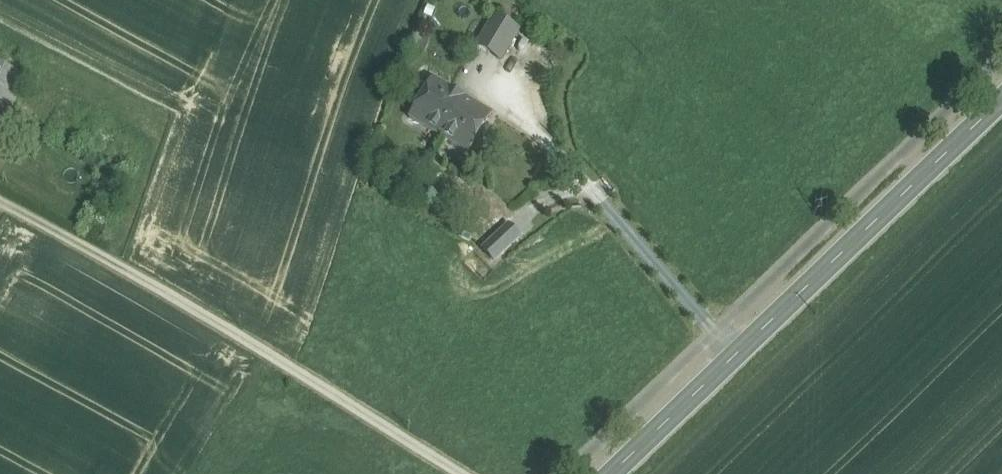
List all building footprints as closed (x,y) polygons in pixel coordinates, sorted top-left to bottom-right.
[(518,31),(495,17),(477,47),(500,61),(518,31)] [(430,42),(418,38),(414,49),(425,53),(430,42)] [(0,66),(0,113),(8,116),(27,80),(0,66)] [(492,115),(432,79),(409,119),(468,155),(492,115)] [(0,113),(0,134),(10,117),(8,116),(0,113)]
